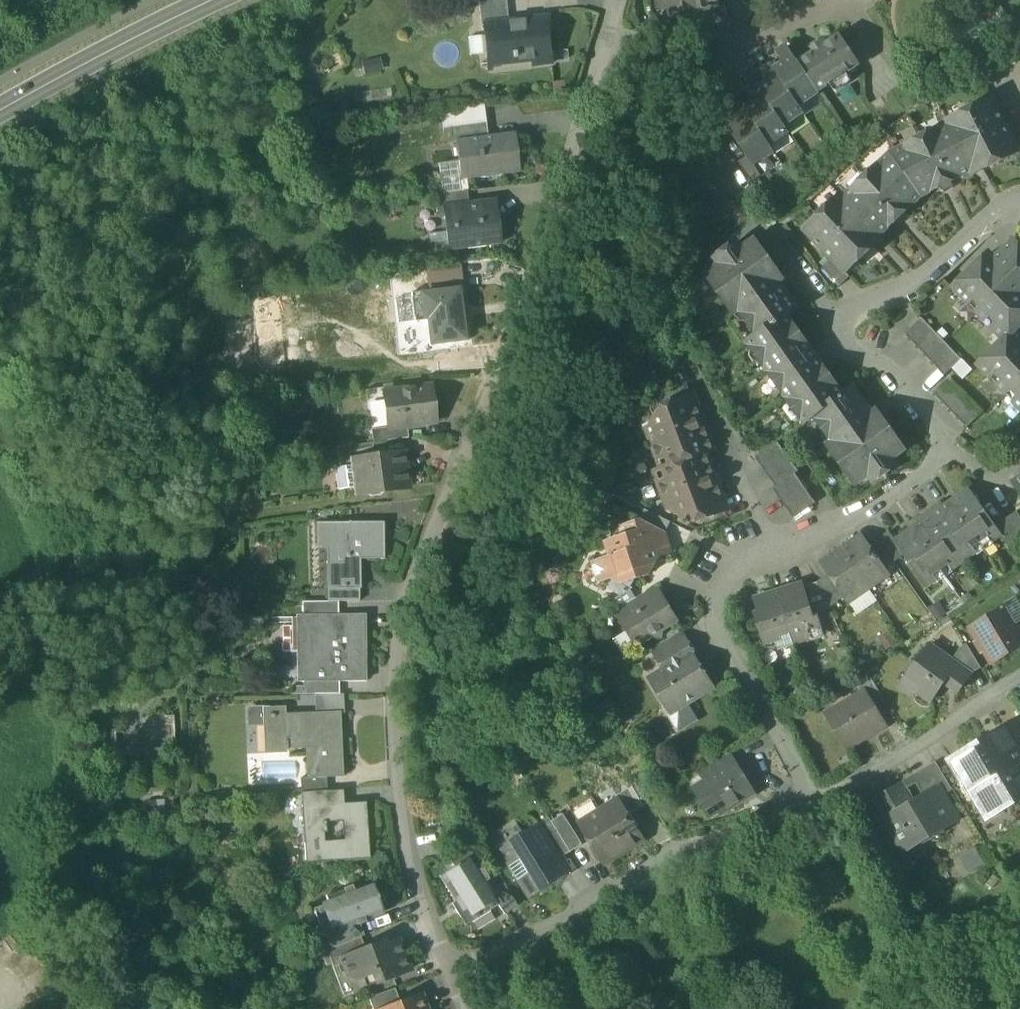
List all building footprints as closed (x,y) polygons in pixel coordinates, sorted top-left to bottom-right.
[(483,26),(483,25),(508,22),(505,0),(478,0),(481,26),(483,26)] [(657,12),(669,10),(667,0),(654,0),(657,12)] [(669,10),(671,18),(688,14),(688,12),(693,11),(693,13),(695,13),(696,12),(695,10),(700,9),(701,11),(718,8),(716,0),(667,0),(669,10)] [(532,66),(553,64),(548,18),(508,22),(483,25),(483,26),(487,58),(511,56),(512,64),(516,64),(515,55),(531,54),(532,66)] [(798,63),(818,93),(859,67),(839,37),(823,47),(821,43),(811,50),(814,53),(798,63)] [(471,39),(471,52),(484,52),(483,38),(471,39)] [(783,66),(776,71),(799,106),(818,93),(798,63),(788,47),(779,53),(784,61),(783,66)] [(893,73),(902,86),(910,98),(921,91),(904,66),(893,73)] [(768,85),(761,90),(784,125),(803,113),(799,106),(776,71),(773,67),(764,73),(769,80),(768,85)] [(753,105),(746,110),(769,145),(788,132),(784,125),(761,90),(758,86),(749,92),(754,100),(753,105)] [(910,98),(902,86),(871,105),(885,125),(915,106),(910,98)] [(832,261),(846,276),(847,275),(883,240),(881,237),(921,199),(971,174),(973,177),(1018,154),(1019,154),(1010,135),(992,100),(946,123),(947,127),(891,155),(845,199),(842,196),(804,232),(832,261)] [(773,152),(769,145),(746,110),(743,106),(734,112),(739,120),(738,124),(730,130),(753,165),(773,152)] [(484,112),(477,113),(480,138),(487,137),(484,112)] [(448,117),(451,143),(460,142),(460,141),(480,138),(477,113),(448,117)] [(1019,158),(1019,130),(1010,135),(1019,154),(1018,154),(1019,158)] [(460,142),(465,180),(514,174),(511,155),(517,155),(515,140),(499,143),(498,136),(487,137),(480,138),(460,141),(460,142)] [(738,163),(752,183),(761,177),(748,157),(738,163)] [(743,192),(756,212),(766,206),(753,186),(743,192)] [(434,196),(436,213),(443,212),(443,211),(468,208),(467,203),(466,192),(434,196)] [(733,201),(746,221),(756,214),(743,194),(733,201)] [(494,199),(467,203),(468,208),(495,204),(494,199)] [(723,207),(736,227),(746,221),(733,201),(723,207)] [(448,250),(500,244),(495,204),(468,208),(443,211),(443,212),(446,232),(448,250)] [(430,252),(448,250),(446,232),(428,235),(430,252)] [(1019,410),(1019,337),(1015,332),(1019,327),(1019,248),(1014,241),(995,260),(989,254),(953,289),(1004,342),(978,366),(1019,410)] [(856,486),(869,476),(874,483),(896,467),(891,460),(905,451),(877,412),(872,415),(853,389),(843,396),(788,318),(797,311),(779,285),(784,281),(756,242),(743,251),(738,244),(716,260),(721,266),(707,276),(735,316),(745,309),(750,316),(748,324),(757,337),(748,344),(805,425),(815,418),(824,431),(833,433),(838,440),(828,447),(856,486)] [(823,269),(841,288),(850,279),(847,275),(846,276),(832,261),(823,269)] [(460,264),(425,268),(428,291),(460,287),(463,287),(460,264)] [(428,291),(410,293),(414,323),(426,321),(429,346),(467,342),(460,287),(428,291)] [(905,335),(945,376),(961,360),(922,319),(905,335)] [(933,394),(967,429),(983,413),(950,378),(933,394)] [(388,427),(388,429),(406,426),(435,422),(431,386),(383,393),(388,427)] [(675,513),(695,523),(726,511),(722,500),(724,499),(712,465),(709,466),(706,456),(713,453),(709,442),(711,441),(698,407),(696,408),(692,396),(664,407),(653,426),(647,428),(662,470),(655,473),(671,515),(675,513)] [(371,430),(372,443),(408,438),(406,426),(388,429),(388,427),(371,430)] [(339,468),(350,466),(349,460),(374,457),(372,443),(336,448),(339,468)] [(773,490),(793,519),(816,504),(795,475),(799,473),(777,443),(755,459),(776,488),(773,490)] [(349,460),(350,466),(339,468),(336,468),(339,490),(353,488),(354,496),(408,488),(403,453),(374,457),(349,460)] [(942,504),(929,513),(964,562),(1000,536),(1001,536),(995,527),(969,490),(944,507),(942,504)] [(648,512),(642,523),(665,535),(671,525),(648,512)] [(1008,548),(1019,539),(1019,518),(1016,512),(995,527),(1001,536),(1000,536),(1008,548)] [(926,588),(964,562),(929,513),(917,522),(919,525),(895,542),(894,542),(904,557),(926,588)] [(613,579),(632,589),(636,580),(650,576),(656,564),(659,558),(672,554),(670,549),(665,535),(642,523),(640,522),(621,528),(624,537),(606,543),(611,558),(592,564),(599,584),(613,579)] [(358,589),(360,589),(359,560),(384,559),(383,523),(347,523),(347,525),(317,525),(318,545),(326,545),(332,545),(332,572),(342,572),(342,588),(342,589),(358,589)] [(889,533),(878,541),(894,563),(904,557),(894,542),(895,542),(889,533)] [(861,538),(842,552),(868,589),(888,575),(885,570),(868,547),(861,538)] [(885,570),(894,563),(878,541),(868,547),(885,570)] [(326,545),(327,588),(342,588),(342,572),(332,572),(332,545),(326,545)] [(849,603),(868,589),(842,552),(822,565),(829,575),(845,598),(849,603)] [(817,583),(818,585),(829,608),(829,609),(845,598),(829,575),(817,583)] [(789,588),(777,592),(794,646),(811,641),(808,633),(822,628),(817,614),(817,612),(815,608),(812,609),(805,589),(804,585),(789,589),(789,588)] [(817,612),(829,608),(818,585),(805,589),(812,609),(815,608),(817,612)] [(327,588),(327,602),(328,602),(337,602),(359,602),(358,589),(342,589),(342,588),(327,588)] [(779,651),(794,646),(777,592),(771,594),(771,595),(754,600),(759,614),(755,615),(765,646),(776,643),(779,651)] [(626,616),(628,619),(654,603),(648,593),(617,612),(618,613),(626,616)] [(629,632),(638,646),(651,638),(662,640),(664,629),(677,622),(662,598),(654,603),(628,619),(631,624),(629,632)] [(328,615),(328,602),(327,602),(302,603),(302,616),(328,615)] [(338,615),(337,602),(328,602),(328,615),(338,615)] [(992,663),(1019,646),(1019,634),(1005,610),(999,613),(994,612),(990,615),(989,619),(972,629),(992,663)] [(302,616),(302,626),(302,650),(302,682),(329,682),(338,682),(366,682),(366,615),(338,615),(328,615),(302,616)] [(296,651),(302,650),(302,626),(296,626),(282,626),(282,651),(296,651)] [(665,661),(669,669),(685,659),(686,660),(690,658),(692,659),(694,657),(695,654),(682,633),(675,638),(653,651),(651,652),(659,665),(665,661)] [(952,662),(971,675),(981,669),(967,645),(961,648),(952,662)] [(917,693),(931,702),(944,684),(957,694),(971,675),(952,662),(931,646),(907,679),(920,689),(917,693)] [(668,707),(679,710),(713,689),(699,667),(689,665),(686,660),(685,659),(669,669),(651,680),(668,707)] [(865,694),(874,708),(884,702),(872,681),(861,688),(865,694)] [(302,695),(318,695),(329,695),(329,682),(302,682),(302,695)] [(329,695),(338,695),(338,682),(329,682),(329,695)] [(831,714),(850,747),(885,726),(874,708),(865,694),(831,714)] [(338,695),(329,695),(318,695),(320,713),(335,712),(335,714),(343,713),(342,695),(338,695)] [(306,746),(307,778),(307,779),(326,778),(342,777),(340,738),(336,738),(335,714),(335,712),(320,713),(284,714),(283,707),(265,708),(267,752),(285,752),(285,750),(287,750),(287,747),(306,746)] [(1019,744),(1019,721),(1010,727),(1019,744)] [(990,815),(1007,804),(1007,805),(1019,797),(1019,744),(1010,727),(999,733),(1000,735),(951,764),(963,783),(968,780),(980,800),(981,800),(990,815)] [(701,772),(707,782),(736,764),(729,754),(701,772)] [(707,782),(705,783),(710,792),(700,798),(712,818),(720,813),(721,815),(754,795),(736,764),(707,782)] [(925,796),(924,799),(938,791),(942,797),(953,791),(938,766),(915,780),(925,796)] [(300,778),(301,793),(327,791),(326,778),(307,779),(307,778),(300,778)] [(694,789),(700,798),(710,792),(705,783),(694,789)] [(895,822),(911,848),(932,836),(939,838),(945,834),(947,827),(956,821),(942,797),(938,791),(924,799),(919,802),(915,802),(906,785),(896,791),(891,791),(890,794),(875,803),(889,826),(895,822)] [(624,797),(635,815),(652,805),(651,803),(641,787),(624,797)] [(327,806),(327,791),(301,793),(302,807),(327,806)] [(619,799),(600,811),(626,852),(644,840),(619,799)] [(302,807),(305,863),(369,859),(365,803),(327,806),(302,807)] [(605,865),(626,852),(600,811),(580,824),(605,865)] [(551,822),(570,853),(583,846),(564,815),(551,822)] [(566,871),(569,875),(580,869),(549,819),(538,825),(540,829),(566,871)] [(523,879),(531,893),(566,871),(540,829),(505,851),(514,865),(510,867),(519,881),(523,879)] [(493,890),(468,850),(449,862),(453,867),(438,876),(454,902),(451,904),(465,926),(498,906),(501,904),(493,890)] [(504,883),(493,890),(501,904),(498,906),(504,915),(518,906),(504,883)] [(381,908),(372,884),(354,891),(352,886),(325,896),(328,903),(339,932),(359,924),(356,917),(381,908)] [(325,937),(339,932),(328,903),(312,908),(323,937),(325,937)] [(356,917),(359,924),(383,915),(381,908),(356,917)] [(339,932),(325,937),(330,949),(360,938),(364,936),(359,924),(339,932)] [(326,950),(332,968),(342,964),(340,959),(364,950),(360,938),(330,949),(326,950)] [(373,972),(377,983),(409,970),(399,941),(388,945),(384,947),(382,943),(364,950),(340,959),(342,964),(346,975),(355,979),(361,977),(373,972)] [(373,972),(361,977),(366,987),(377,983),(373,972)] [(372,1008),(386,1008),(400,1004),(395,989),(368,999),(372,1008)] [(420,996),(400,1004),(386,1008),(425,1008),(420,996)]
